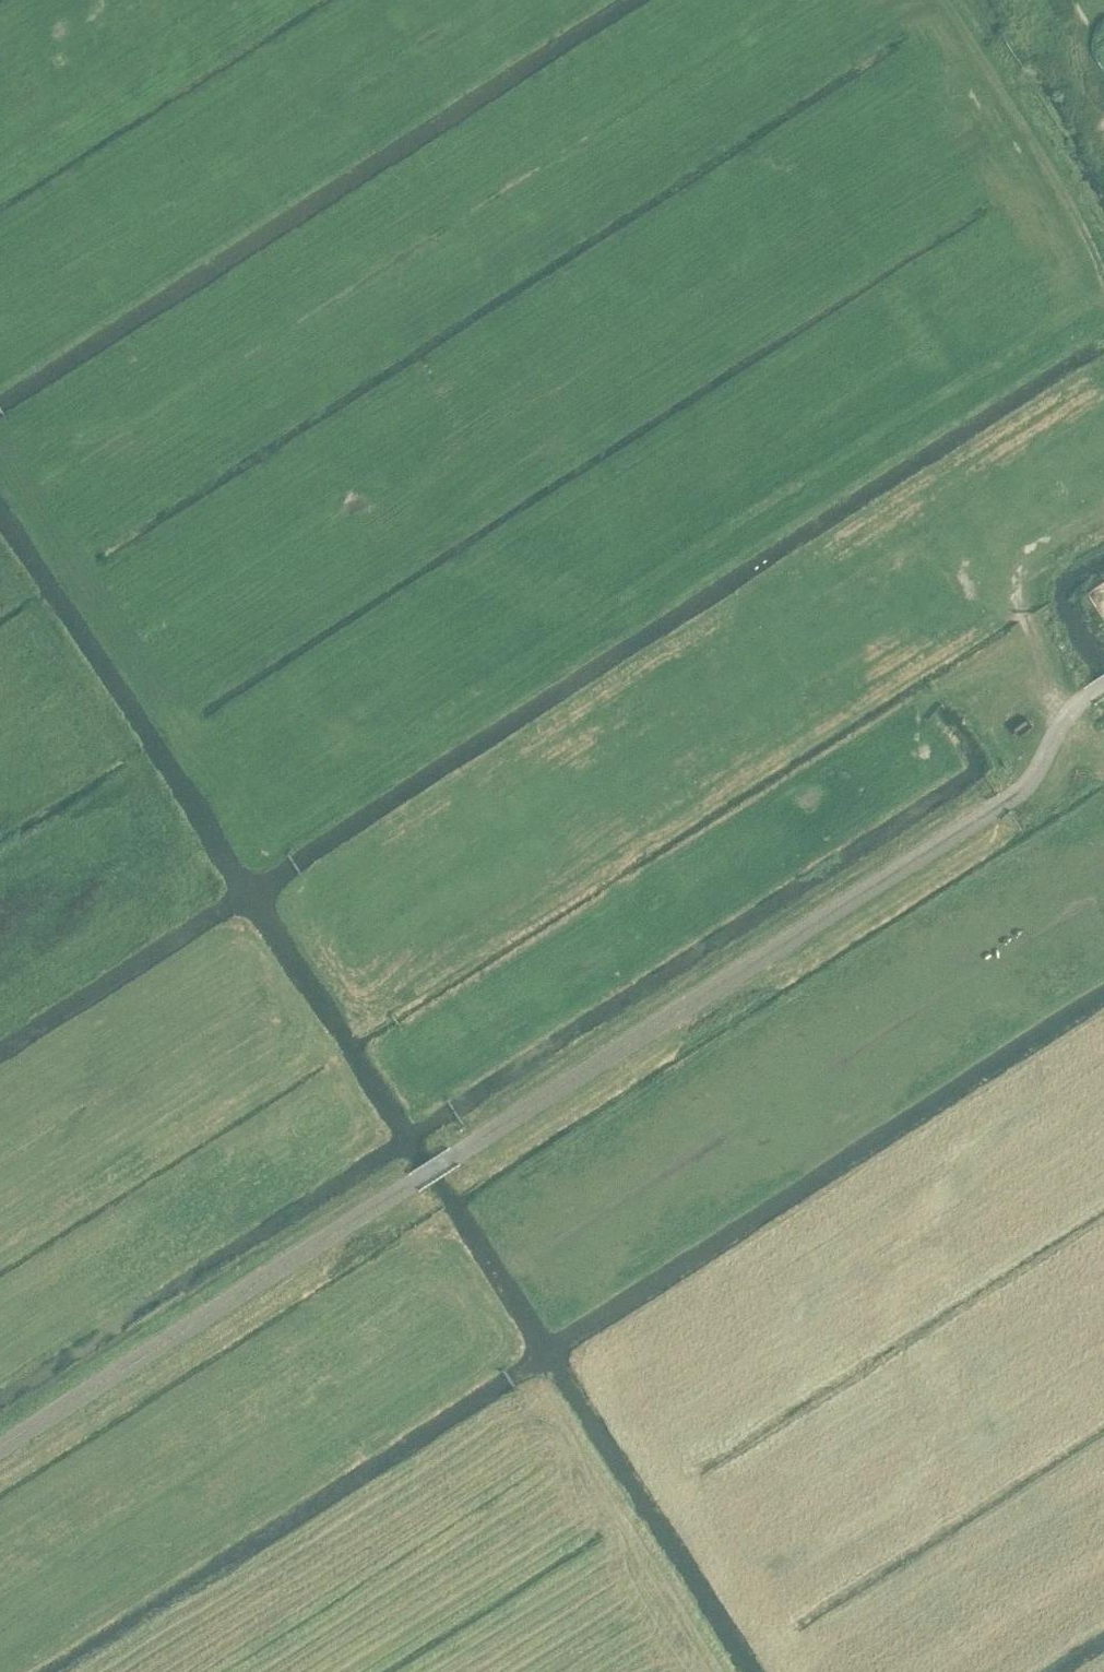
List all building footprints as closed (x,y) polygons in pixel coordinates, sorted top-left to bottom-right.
[(1102,18),(1098,24),(1096,32),(1095,38),(1096,45),(1097,52),(1102,60),(1103,63),(1103,16),(1102,18)]
